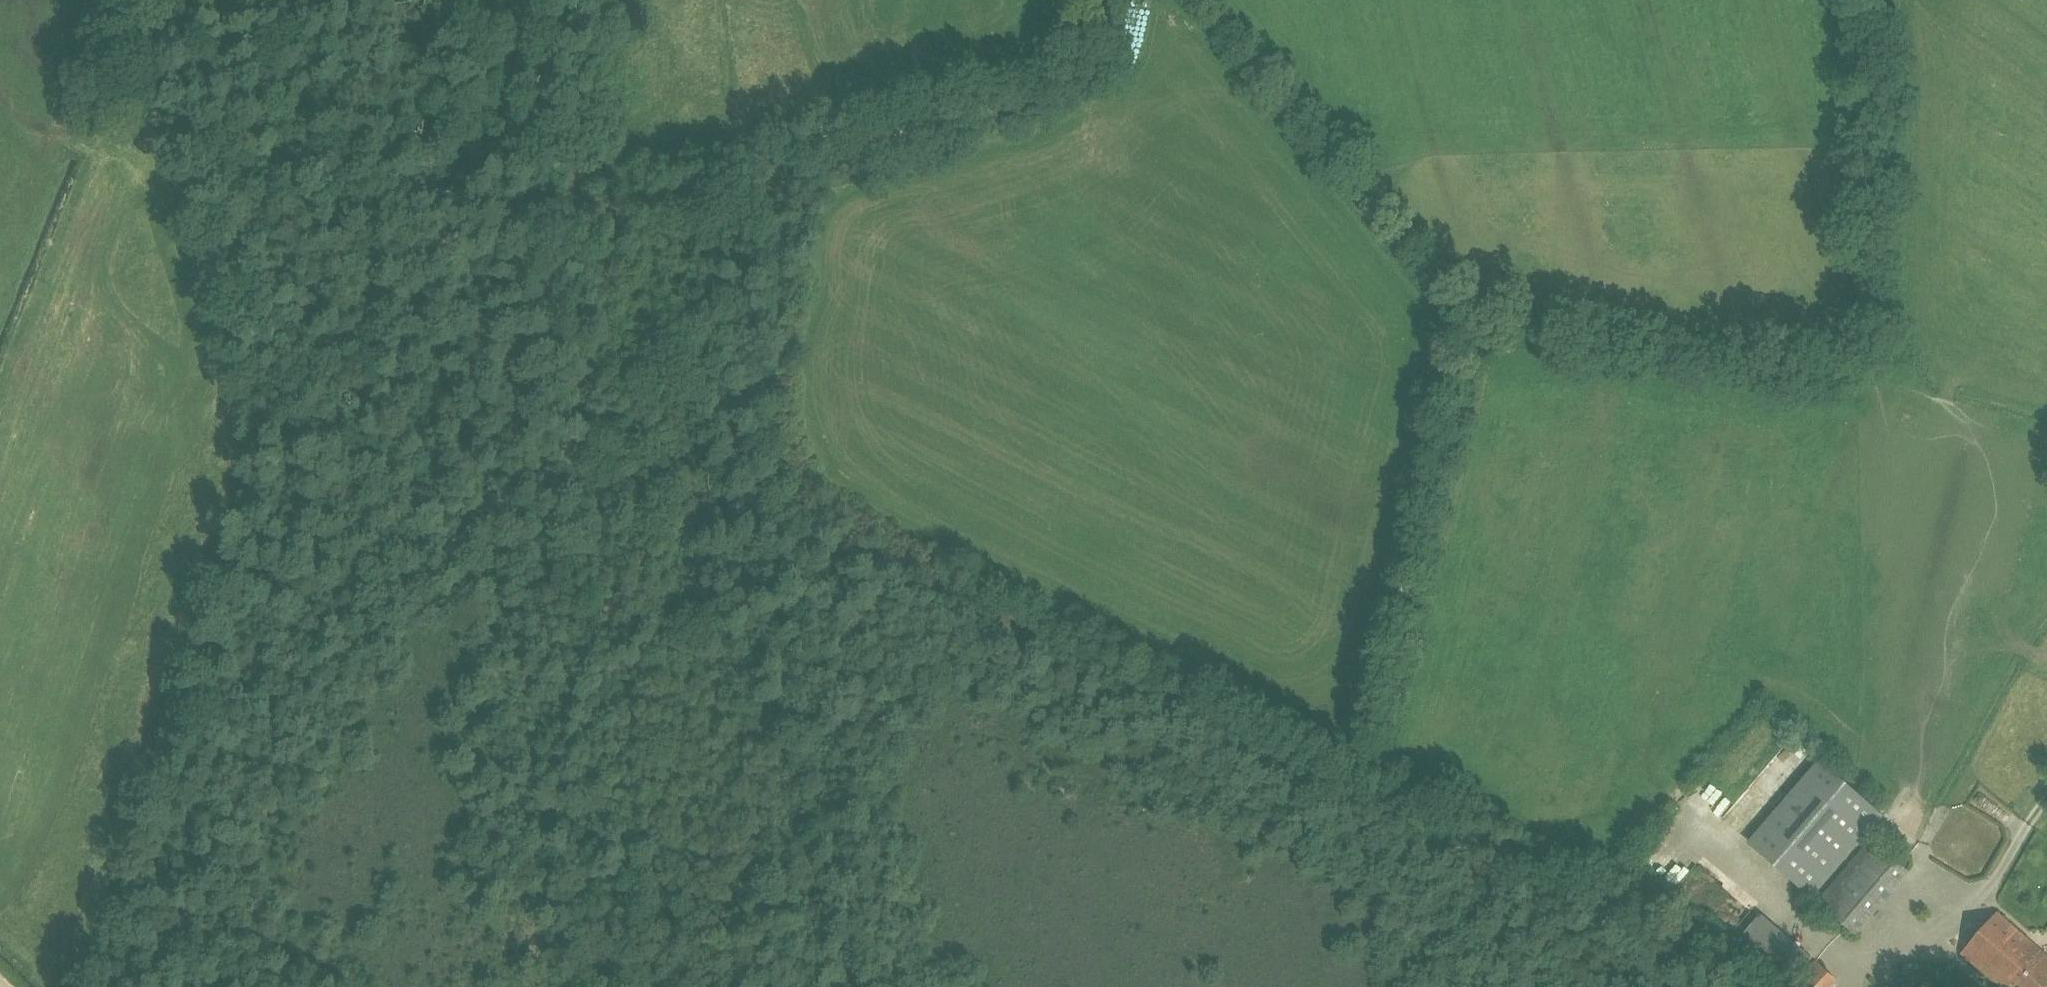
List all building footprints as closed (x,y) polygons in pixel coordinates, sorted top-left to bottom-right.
[(1750,842),(1811,895),(1880,815),(1819,762),(1750,842)] [(2046,986),(2046,958),(1997,914),(1963,954),(2001,986),(2046,986)] [(1816,963),(1793,986),(1828,986),(1834,980),(1816,963)]
